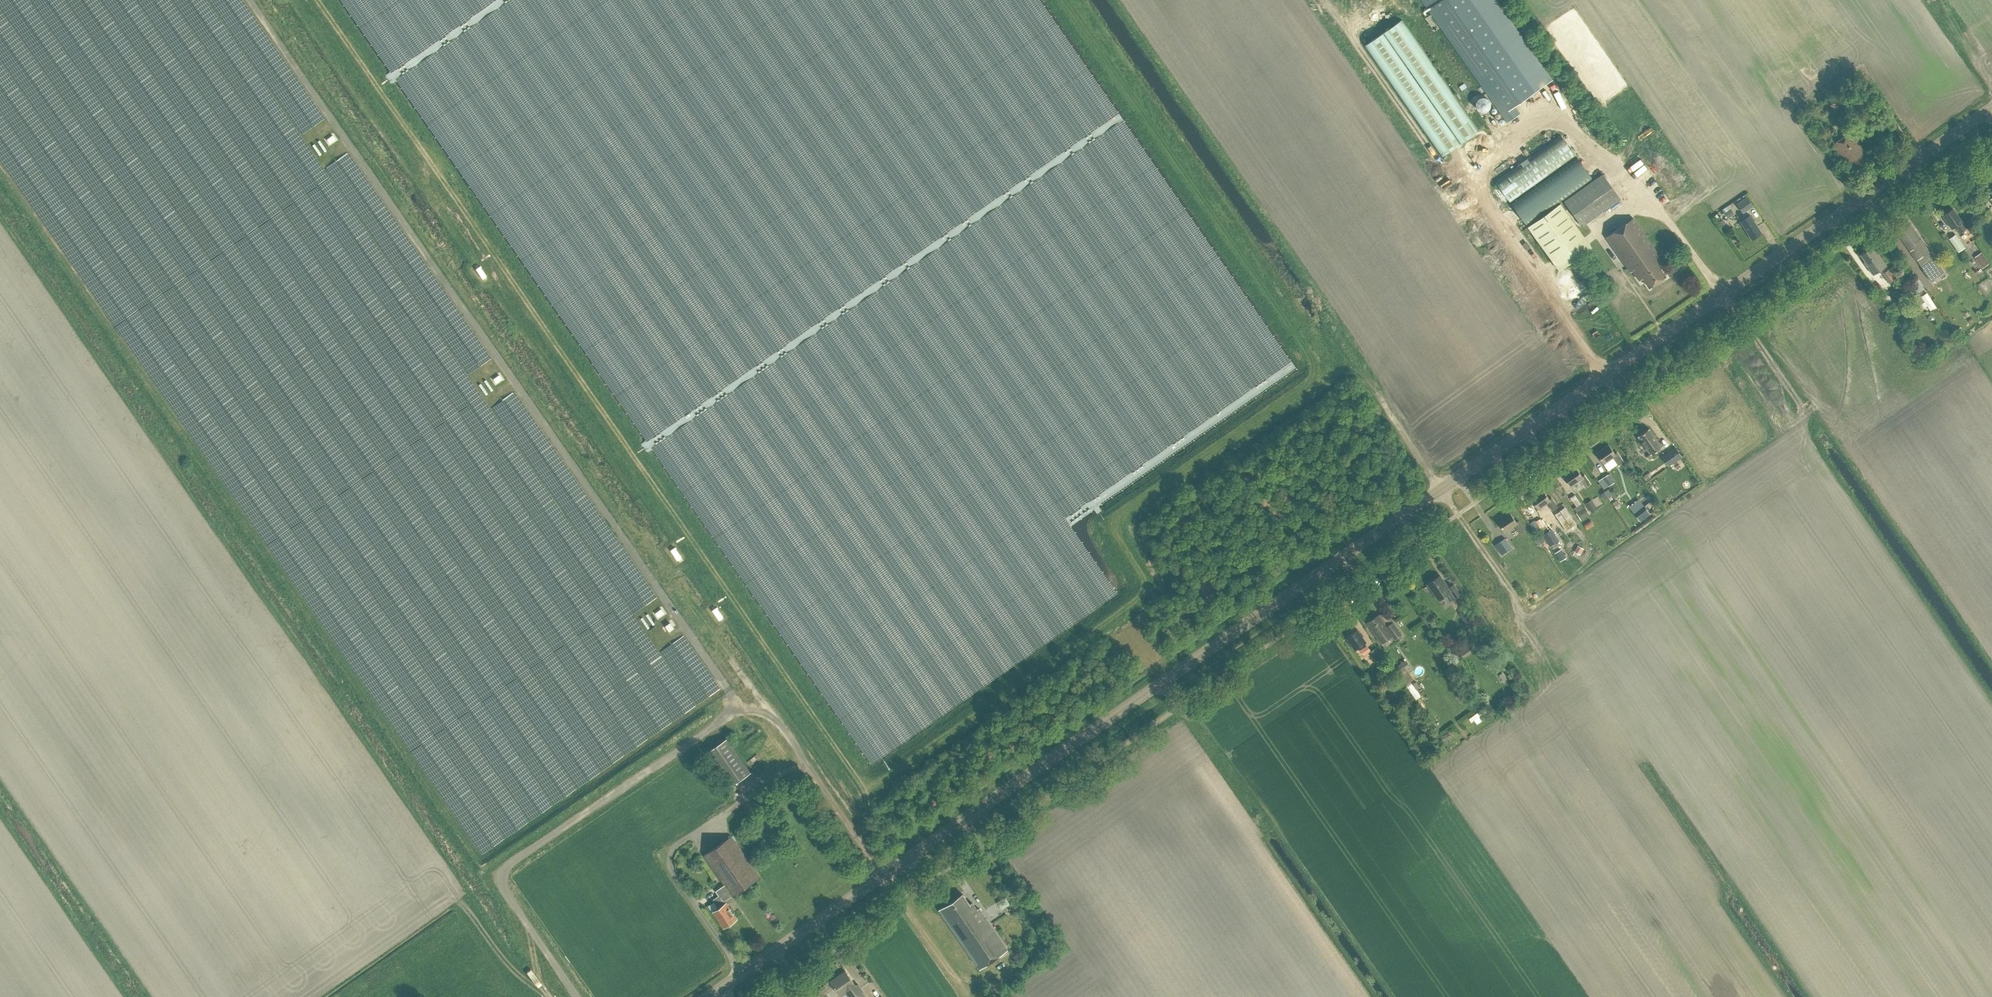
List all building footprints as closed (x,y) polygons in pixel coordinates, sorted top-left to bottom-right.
[(1552,80),(1496,0),(1422,0),(1507,122),(1519,113),(1514,106),(1552,80)] [(1402,19),(1364,45),(1408,107),(1442,156),(1479,130),(1402,19)] [(1478,111),(1489,104),(1481,93),(1471,100),(1478,111)] [(1535,128),(1522,136),(1525,141),(1538,133),(1535,128)] [(1858,156),(1865,151),(1851,131),(1832,145),(1846,165),(1849,163),(1854,170),(1864,163),(1858,156)] [(1602,174),(1593,180),(1560,134),(1495,181),(1528,227),(1561,203),(1564,201),(1582,226),(1620,199),(1602,174)] [(1735,202),(1742,212),(1752,205),(1746,195),(1735,202)] [(1561,203),(1528,227),(1559,271),(1592,247),(1561,203)] [(1729,205),(1722,210),(1728,219),(1735,214),(1729,205)] [(1955,226),(1959,232),(1966,228),(1961,222),(1962,221),(1952,208),(1942,215),(1952,229),(1955,226)] [(1761,233),(1750,215),(1741,221),(1752,239),(1761,233)] [(1630,272),(1632,271),(1639,280),(1643,278),(1650,288),(1651,287),(1653,287),(1656,285),(1656,283),(1666,276),(1661,269),(1666,265),(1633,217),(1606,236),(1630,272)] [(1895,230),(1908,248),(1908,247),(1910,250),(1916,260),(1923,255),(1915,243),(1920,239),(1910,224),(1907,226),(1905,223),(1895,230)] [(1973,232),(1979,230),(1976,224),(1970,227),(1973,232)] [(1955,234),(1949,239),(1958,252),(1965,247),(1955,234)] [(1965,240),(1969,247),(1975,244),(1970,237),(1965,240)] [(1919,247),(1926,245),(1923,239),(1917,242),(1919,247)] [(1864,262),(1873,274),(1886,265),(1877,253),(1876,253),(1871,246),(1860,254),(1865,261),(1864,262)] [(1975,256),(1982,267),(1989,262),(1982,251),(1975,256)] [(1935,262),(1923,270),(1930,279),(1941,270),(1935,262)] [(1888,269),(1882,273),(1889,283),(1895,278),(1888,269)] [(1980,280),(1987,290),(1991,287),(1985,277),(1980,280)] [(1904,286),(1911,296),(1921,289),(1915,279),(1904,286)] [(1653,452),(1655,454),(1660,450),(1659,448),(1662,446),(1649,428),(1638,436),(1650,454),(1653,452)] [(1623,461),(1617,452),(1615,453),(1608,444),(1596,453),(1603,464),(1613,457),(1618,465),(1623,461)] [(1682,456),(1675,447),(1662,456),(1669,465),(1682,456)] [(1563,475),(1571,486),(1580,480),(1585,487),(1590,484),(1584,475),(1582,476),(1576,467),(1563,475)] [(1603,478),(1608,487),(1614,483),(1608,474),(1603,478)] [(1549,499),(1543,490),(1530,498),(1538,509),(1547,503),(1553,510),(1558,507),(1551,497),(1549,499)] [(1581,504),(1575,495),(1570,498),(1576,508),(1581,504)] [(1592,501),(1587,504),(1593,512),(1597,509),(1592,501)] [(1643,507),(1634,513),(1640,521),(1649,514),(1643,507)] [(1585,508),(1577,514),(1581,520),(1590,515),(1585,508)] [(1516,522),(1510,512),(1497,521),(1505,532),(1514,525),(1520,533),(1525,529),(1518,520),(1516,522)] [(1540,519),(1530,525),(1536,534),(1546,528),(1540,519)] [(1590,520),(1583,525),(1586,529),(1593,525),(1590,520)] [(1552,529),(1542,535),(1550,546),(1559,540),(1552,529)] [(1505,538),(1496,544),(1502,553),(1511,547),(1505,538)] [(1577,546),(1574,551),(1579,554),(1582,548),(1577,546)] [(1561,549),(1555,552),(1560,560),(1566,557),(1561,549)] [(1460,594),(1454,584),(1448,587),(1440,575),(1427,584),(1438,599),(1445,595),(1449,601),(1455,597),(1460,594)] [(1469,606),(1459,612),(1469,626),(1478,620),(1469,606)] [(1378,614),(1367,622),(1381,643),(1392,635),(1394,639),(1401,634),(1393,621),(1386,626),(1378,614)] [(1424,620),(1430,629),(1435,626),(1429,617),(1424,620)] [(666,625),(670,631),(674,628),(670,622),(666,625)] [(1346,637),(1355,650),(1366,642),(1357,629),(1346,637)] [(1360,650),(1363,655),(1370,651),(1367,646),(1360,650)] [(1460,654),(1464,659),(1474,652),(1470,647),(1460,654)] [(1382,658),(1375,648),(1369,651),(1376,662),(1382,658)] [(1393,668),(1398,675),(1410,666),(1405,660),(1393,668)] [(727,738),(705,754),(729,787),(751,772),(727,738)] [(715,915),(717,917),(718,917),(724,926),(726,926),(727,926),(730,924),(730,923),(737,918),(726,903),(726,904),(724,901),(732,896),(760,876),(732,835),(704,855),(725,885),(716,891),(719,895),(713,899),(719,908),(714,911),(715,913),(715,915)] [(963,894),(939,910),(980,969),(1008,949),(979,908),(977,909),(972,902),(970,904),(963,894)] [(849,996),(868,996),(859,984),(857,986),(845,970),(830,981),(841,996),(846,992),(849,996)]
